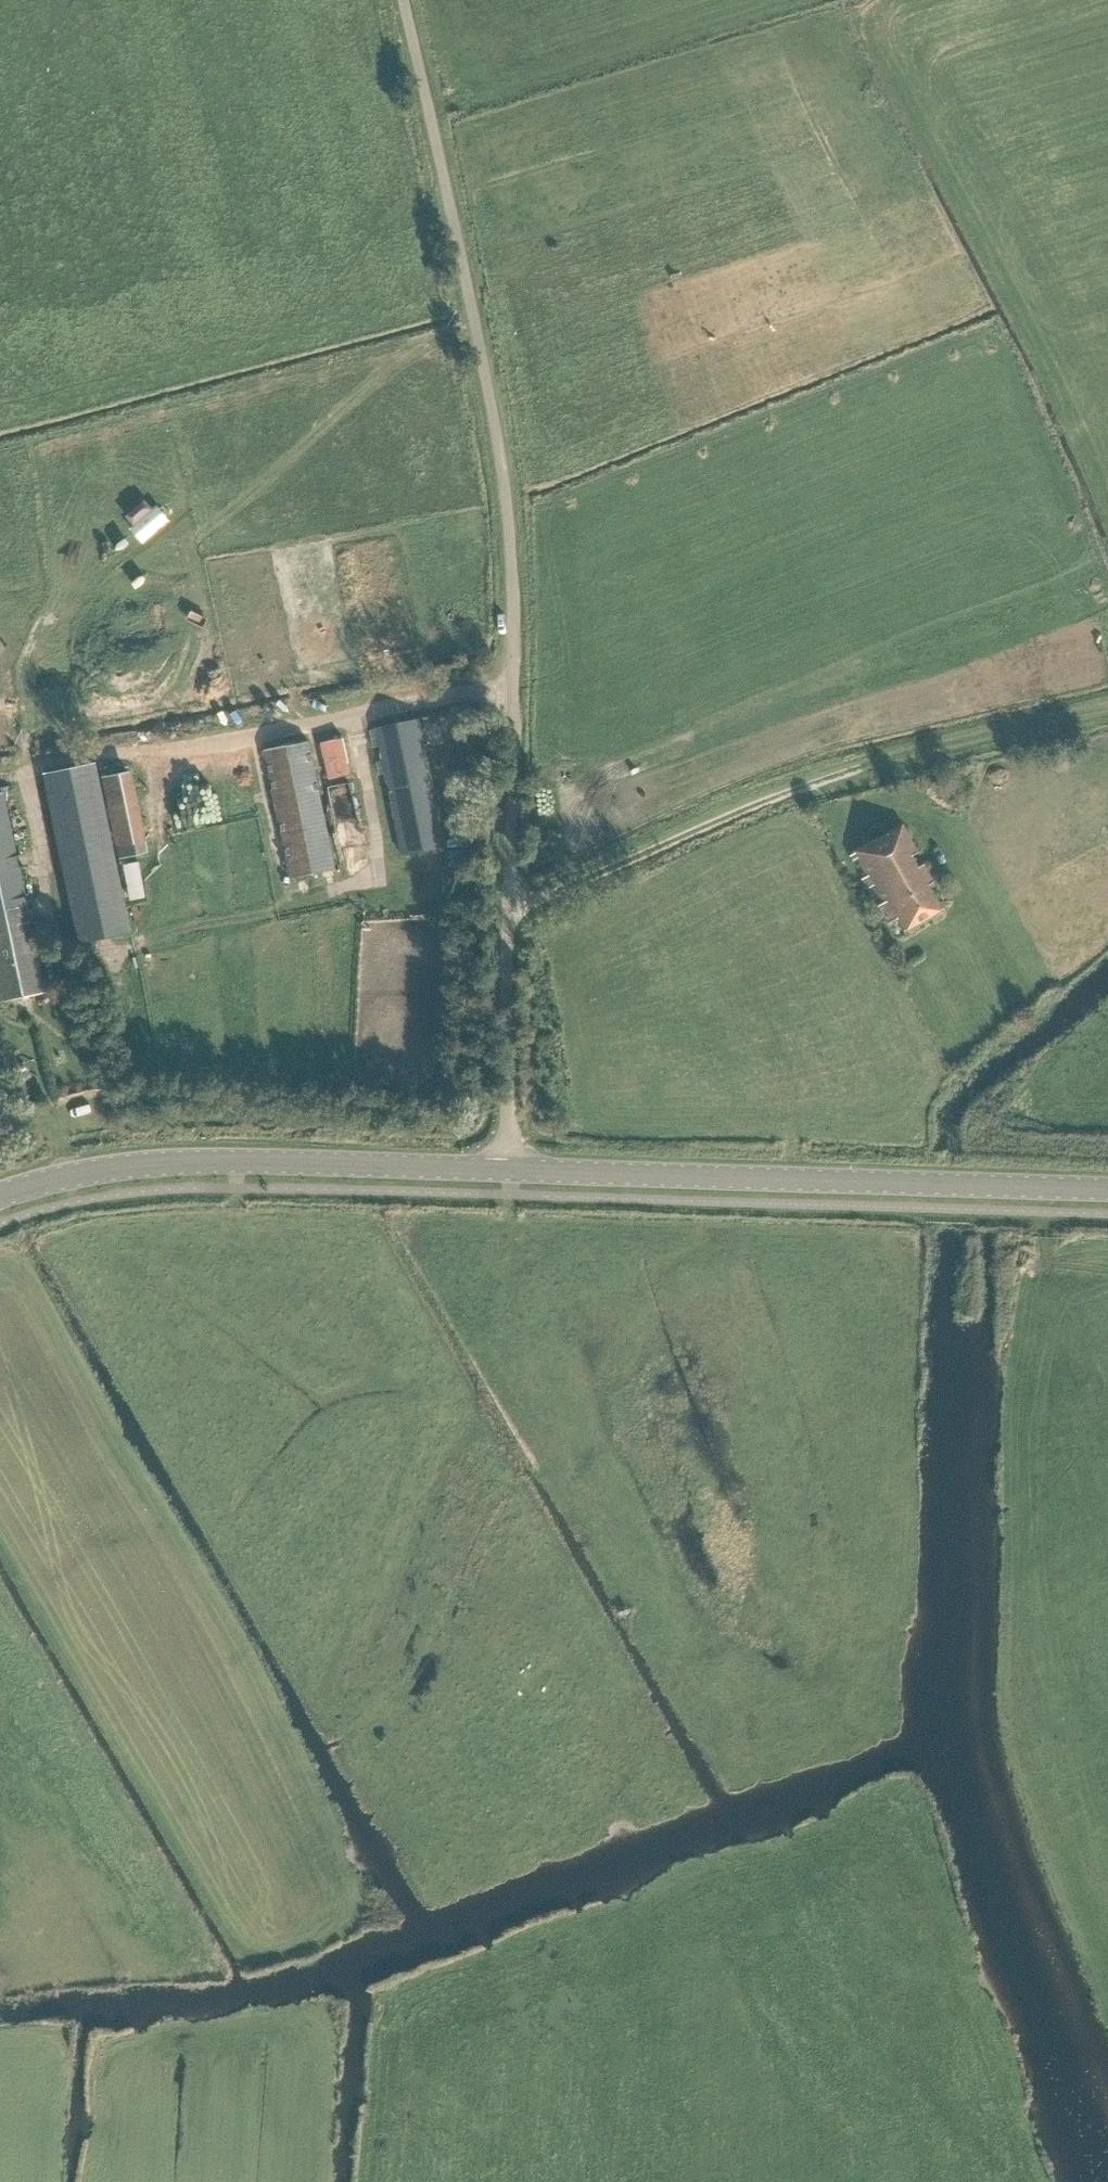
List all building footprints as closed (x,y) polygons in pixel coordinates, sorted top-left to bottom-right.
[(420,719),(377,728),(404,855),(447,846),(420,719)] [(350,738),(320,740),(322,778),(352,776),(350,738)] [(311,741),(267,750),(294,878),(338,869),(311,741)] [(98,761),(46,771),(80,942),(132,931),(98,761)] [(39,951),(4,791),(0,792),(0,977),(5,1001),(48,991),(39,951)] [(905,931),(943,909),(929,885),(934,882),(923,864),(918,867),(912,856),(917,853),(901,826),(853,853),(854,855),(850,857),(853,862),(856,860),(866,877),(862,879),(867,889),(872,886),(882,904),(879,906),(889,924),(898,918),(905,931)] [(87,1064),(93,1058),(91,1051),(85,1049),(79,1055),(80,1062),(87,1064)]
